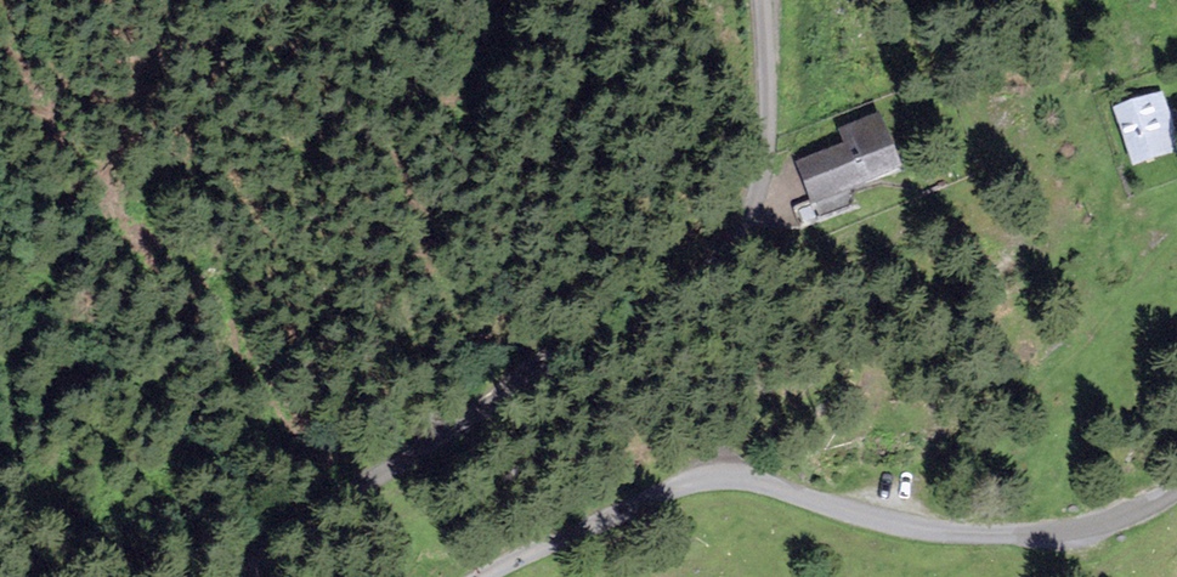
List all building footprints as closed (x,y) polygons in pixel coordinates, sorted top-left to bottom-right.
[(1161,96),(1107,111),(1120,156),(1173,141),(1161,96)] [(843,151),(793,168),(804,200),(898,168),(881,117),(837,132),(843,151)]
